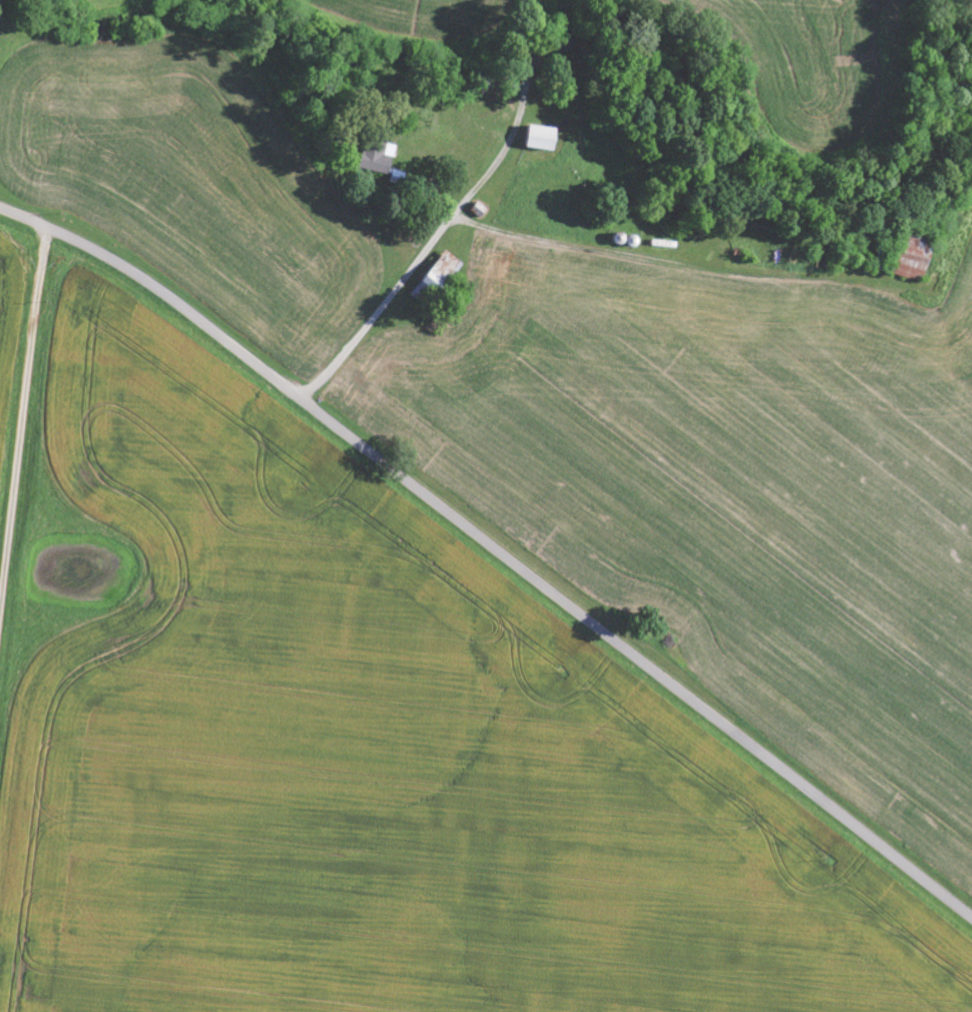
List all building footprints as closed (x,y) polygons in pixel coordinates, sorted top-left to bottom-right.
[(559,129),(532,124),(528,146),(555,151),(559,129)] [(385,142),(379,143),(380,148),(366,150),(367,159),(372,159),(373,167),(388,165),(385,142)] [(896,277),(927,282),(934,244),(923,242),(921,255),(900,251),(896,277)] [(422,282),(438,296),(465,265),(449,251),(422,282)]
